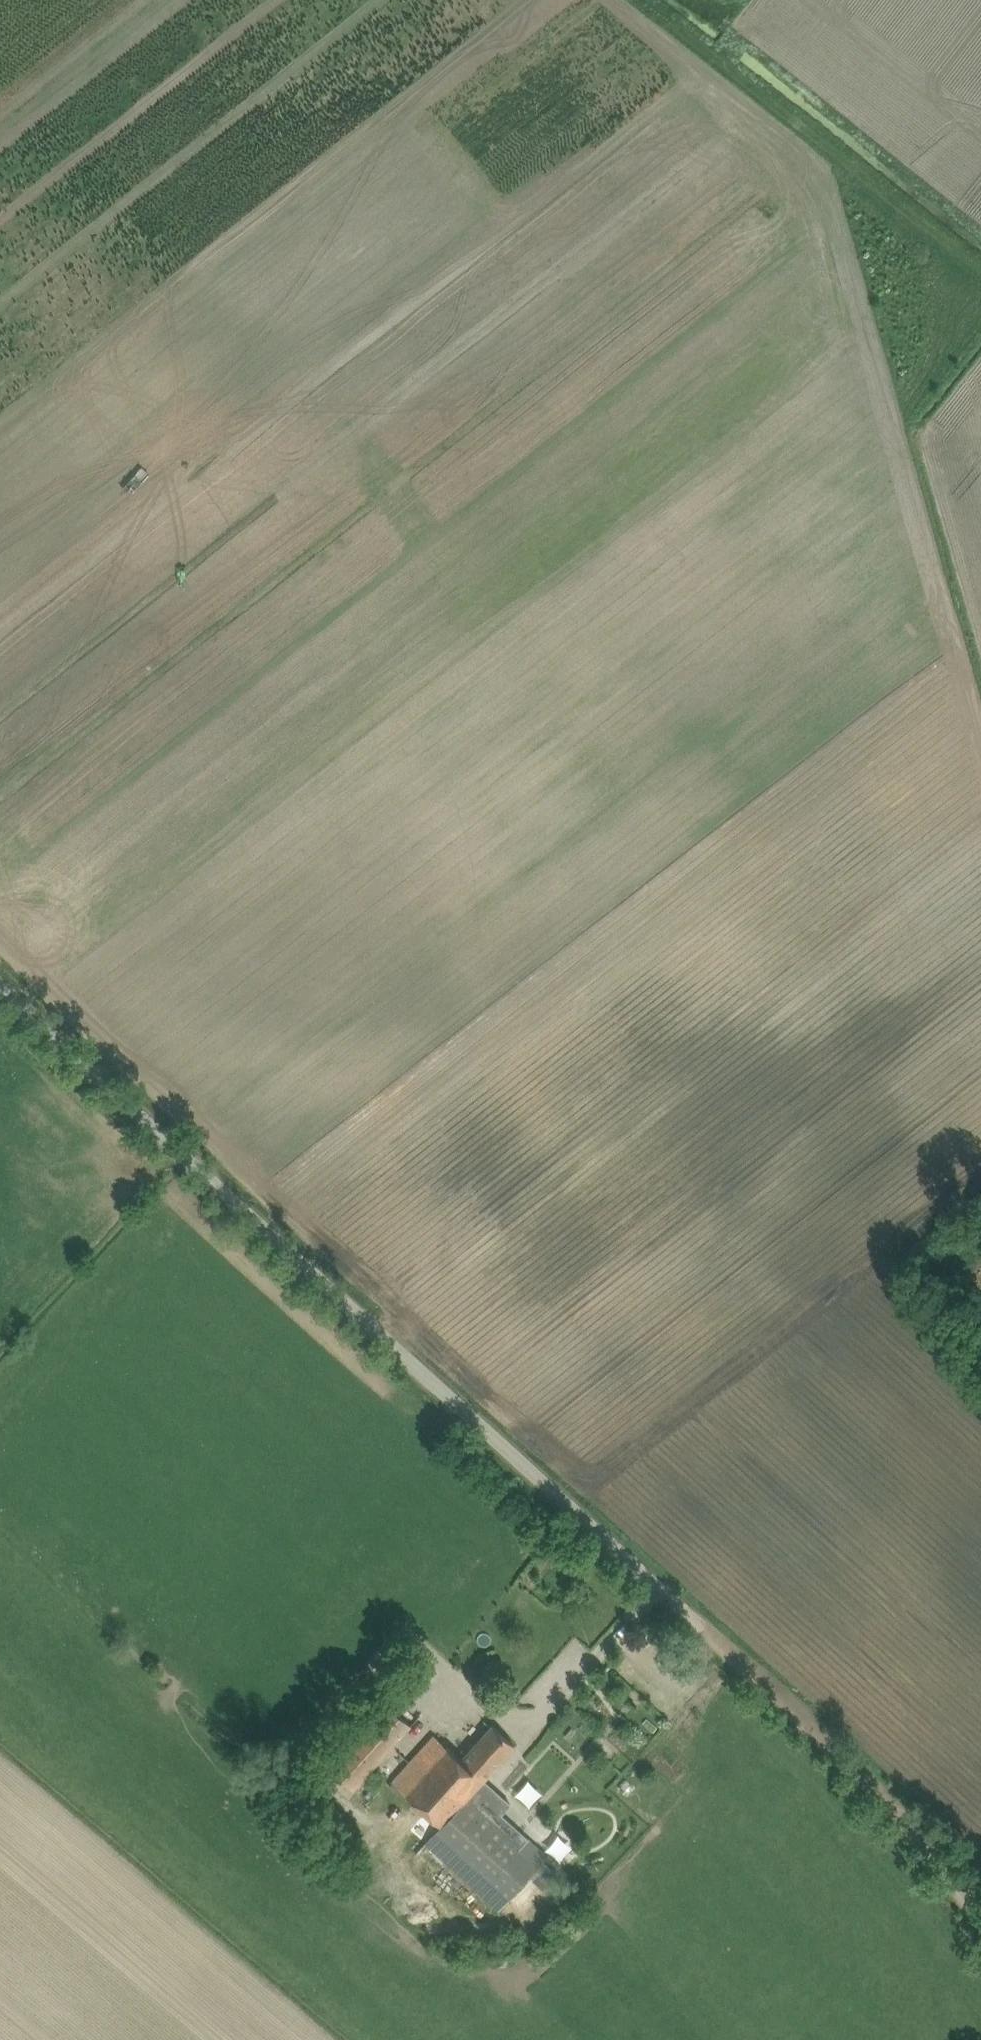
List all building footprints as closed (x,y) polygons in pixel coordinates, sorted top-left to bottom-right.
[(327,1766),(353,1790),(411,1725),(385,1701),(327,1766)] [(392,1781),(441,1825),(425,1842),(499,1909),(534,1871),(547,1856),(474,1789),(514,1745),(492,1725),(463,1756),(460,1753),(458,1756),(434,1735),(421,1749),(392,1781)]
